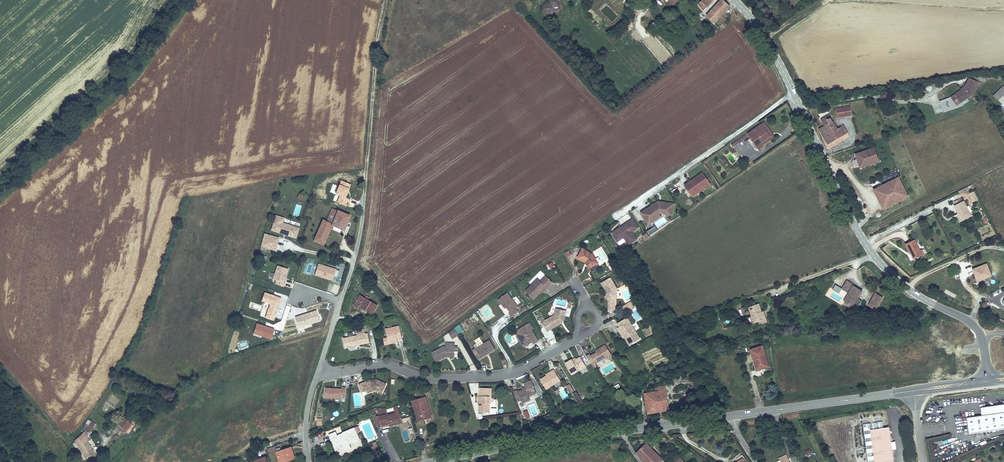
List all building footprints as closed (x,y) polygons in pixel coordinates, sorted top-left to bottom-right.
[(713,0),(703,0),(695,7),(699,13),(713,0)] [(709,31),(728,10),(720,2),(701,23),(709,31)] [(972,95),(977,83),(967,79),(964,88),(953,96),(960,103),(972,95)] [(1003,86),(994,96),(998,100),(1003,94),(1003,87),(1003,86)] [(950,98),(940,102),(944,112),(954,108),(950,98)] [(850,115),(849,106),(834,108),(836,118),(850,115)] [(828,143),(847,131),(842,124),(836,128),(827,114),(824,116),(822,114),(817,118),(820,123),(816,125),(828,143)] [(773,139),(762,124),(760,125),(769,138),(760,145),(762,147),(773,139)] [(747,137),(757,152),(762,148),(762,147),(760,145),(769,138),(760,125),(746,136),(747,137)] [(731,149),(747,137),(746,136),(730,148),(731,149)] [(880,161),(875,146),(854,153),(860,168),(880,161)] [(707,185),(700,174),(681,187),(687,195),(698,188),(700,191),(707,185)] [(910,196),(899,176),(874,189),(884,208),(910,196)] [(689,198),(700,191),(698,188),(687,195),(689,198)] [(978,199),(974,191),(969,193),(973,202),(978,199)] [(956,206),(960,215),(963,221),(973,216),(965,201),(963,202),(961,199),(955,202),(957,205),(956,206)] [(672,204),(655,202),(642,211),(644,213),(648,219),(656,213),(658,212),(671,214),(672,204)] [(313,241),(323,245),(332,226),(343,231),(350,215),(337,209),(336,210),(331,208),(326,221),(322,219),(313,241)] [(647,225),(659,216),(656,213),(648,219),(644,213),(641,215),(647,225)] [(270,230),(296,239),(299,228),(283,222),(284,217),(275,215),(270,230)] [(631,232),(637,228),(631,220),(610,234),(617,243),(622,238),(627,245),(636,239),(631,232)] [(275,251),(279,237),(264,233),(260,247),(275,251)] [(915,259),(923,255),(920,250),(915,239),(905,244),(911,254),(913,254),(915,259)] [(599,262),(594,254),(582,248),(577,259),(584,262),(588,268),(599,262)] [(617,266),(613,259),(608,262),(612,269),(617,266)] [(335,269),(318,263),(314,275),(332,280),(335,269)] [(992,276),(987,263),(972,269),(977,282),(992,276)] [(285,283),(284,282),(288,269),(277,265),(272,279),(275,280),(274,283),(283,287),(285,283)] [(539,280),(544,275),(540,271),(535,276),(539,280)] [(542,293),(552,282),(545,275),(540,281),(537,278),(525,292),(533,300),(540,291),(542,293)] [(616,289),(610,278),(600,284),(606,293),(604,299),(606,300),(605,305),(614,306),(614,299),(616,298),(616,289)] [(847,280),(844,286),(849,289),(848,292),(850,293),(845,302),(852,306),(858,297),(859,298),(863,291),(855,286),(856,285),(847,280)] [(331,293),(338,294),(340,285),(333,284),(331,293)] [(273,321),(281,298),(264,292),(261,301),(269,304),(265,318),(273,321)] [(497,300),(503,306),(504,305),(506,307),(511,313),(509,314),(511,317),(518,312),(516,309),(518,307),(507,292),(497,300)] [(878,306),(883,297),(876,293),(871,302),(878,306)] [(372,314),(377,306),(360,295),(353,306),(361,311),(363,308),(372,314)] [(620,306),(623,310),(633,304),(631,300),(620,306)] [(749,307),(753,316),(755,323),(760,321),(761,324),(768,322),(767,318),(765,318),(762,312),(759,303),(749,307)] [(563,322),(567,311),(556,308),(554,315),(542,322),(548,331),(563,322)] [(319,320),(316,310),(295,316),(298,327),(319,320)] [(618,327),(628,321),(625,317),(616,323),(618,327)] [(637,337),(628,321),(618,327),(617,328),(622,337),(623,336),(628,343),(637,337)] [(271,340),(274,329),(256,323),(253,334),(271,340)] [(515,330),(514,334),(519,335),(518,339),(522,347),(530,342),(531,343),(535,340),(531,334),(532,332),(526,323),(515,330)] [(460,324),(455,327),(458,334),(463,331),(460,324)] [(385,327),(387,336),(388,342),(394,341),(394,339),(397,338),(401,337),(399,325),(385,327)] [(367,333),(365,333),(364,328),(356,330),(357,335),(353,336),(348,337),(343,338),(344,344),(349,344),(349,347),(370,343),(367,333)] [(458,335),(454,329),(448,333),(452,339),(458,335)] [(495,350),(489,340),(472,351),(477,360),(495,350)] [(437,360),(446,355),(446,353),(454,354),(454,350),(455,346),(455,342),(445,342),(445,345),(442,346),(432,350),(437,360)] [(584,356),(589,365),(593,363),(594,364),(609,355),(603,345),(593,351),(594,352),(588,356),(587,354),(584,356)] [(768,372),(763,352),(751,355),(757,375),(768,372)] [(583,367),(578,358),(572,361),(571,359),(562,365),(569,376),(583,367)] [(560,380),(554,371),(545,376),(546,378),(540,381),(545,389),(560,380)] [(382,393),(387,383),(376,378),(372,379),(358,384),(361,392),(366,390),(368,394),(376,391),(382,393)] [(518,390),(514,391),(518,402),(522,401),(522,403),(528,401),(526,397),(530,396),(536,394),(532,381),(524,384),(526,388),(518,391),(518,390)] [(343,395),(344,385),(340,385),(340,387),(324,386),(324,396),(340,397),(340,395),(343,395)] [(488,404),(489,389),(477,388),(476,392),(484,392),(487,396),(487,403),(488,404)] [(660,398),(667,397),(666,390),(659,392),(660,398)] [(487,403),(487,396),(484,392),(476,392),(476,412),(486,413),(487,403)] [(659,392),(649,393),(644,394),(647,413),(669,410),(667,397),(660,398),(659,392)] [(431,416),(426,394),(413,397),(418,419),(431,416)] [(549,406),(545,399),(539,402),(543,409),(549,406)] [(687,411),(686,402),(679,402),(680,411),(687,411)] [(401,421),(397,403),(393,404),(394,411),(388,412),(386,404),(378,406),(379,413),(382,423),(383,425),(401,421)] [(981,407),(982,415),(967,417),(969,433),(1003,429),(1003,404),(981,407)] [(126,430),(131,423),(123,416),(117,423),(126,430)] [(546,423),(550,432),(565,425),(560,416),(556,418),(546,423)] [(868,460),(874,459),(870,428),(882,426),(882,420),(864,422),(868,460)] [(81,428),(89,433),(95,423),(90,421),(88,425),(84,423),(81,428)] [(874,459),(874,461),(893,461),(892,449),(891,443),(889,426),(882,426),(870,428),(874,459)] [(357,433),(354,428),(342,434),(343,436),(337,439),(335,433),(329,436),(335,451),(341,448),(344,453),(351,450),(349,444),(360,439),(357,433)] [(74,441),(85,459),(95,453),(87,440),(89,438),(83,431),(74,441)] [(361,450),(363,454),(378,448),(375,441),(372,443),(373,446),(370,447),(361,450)] [(635,453),(643,461),(663,461),(647,443),(635,453)] [(268,449),(269,453),(277,451),(281,461),(286,461),(287,461),(287,460),(295,457),(292,448),(284,451),(282,444),(268,449)]
